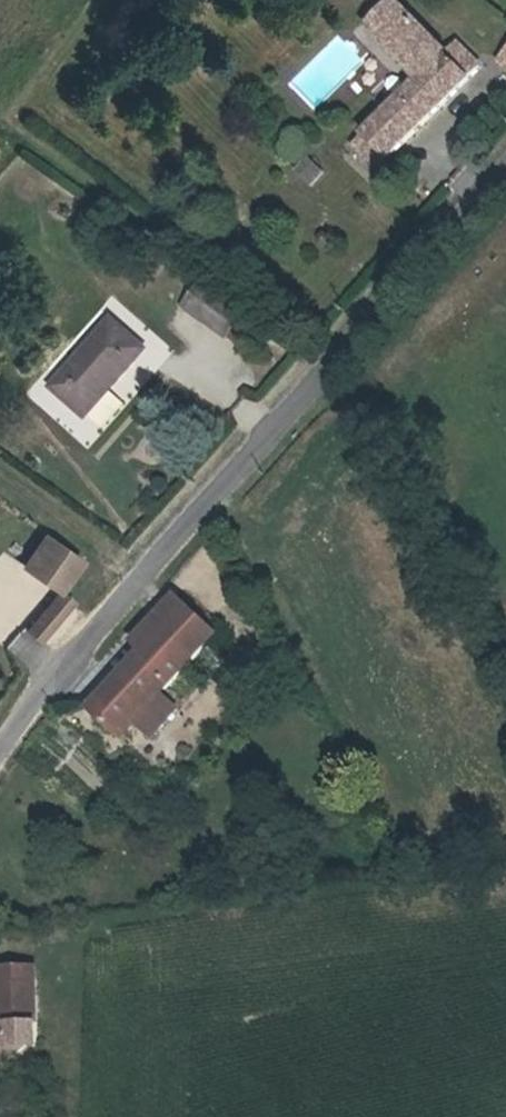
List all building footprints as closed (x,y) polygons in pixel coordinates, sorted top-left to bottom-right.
[(382,23),(356,52),(409,100),(359,155),(347,169),(375,193),(387,179),(472,84),(446,59),(435,71),(382,23)] [(492,77),(505,88),(505,60),(503,64),(492,77)] [(316,188),(327,172),(308,159),(297,175),(316,188)] [(205,287),(186,311),(225,342),(245,317),(205,287)] [(110,317),(55,386),(87,412),(143,342),(110,317)] [(89,708),(93,710),(105,721),(122,738),(136,721),(153,736),(176,709),(161,693),(213,632),(171,594),(132,639),(141,648),(89,708)] [(64,597),(38,629),(49,639),(75,606),(64,597)] [(95,732),(105,721),(93,710),(84,721),(95,732)] [(3,1067),(23,1045),(32,1046),(32,967),(0,967),(0,1065),(3,1067)]
